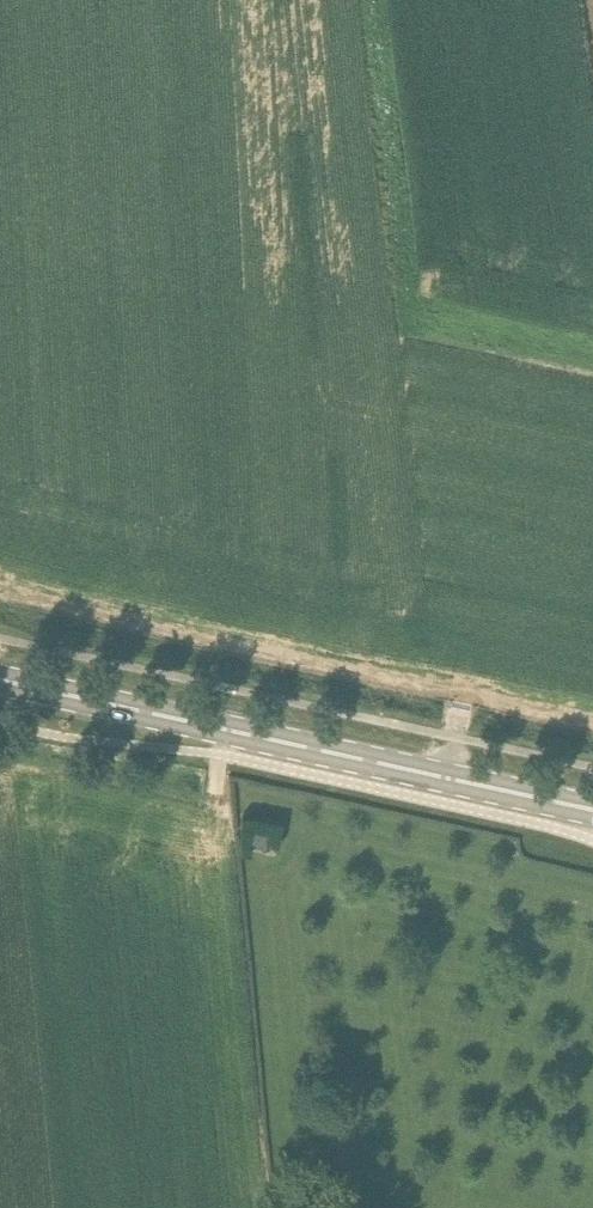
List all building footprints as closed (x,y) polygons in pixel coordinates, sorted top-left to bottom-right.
[(252,828),(249,843),(264,846),(267,832),(252,828)]
